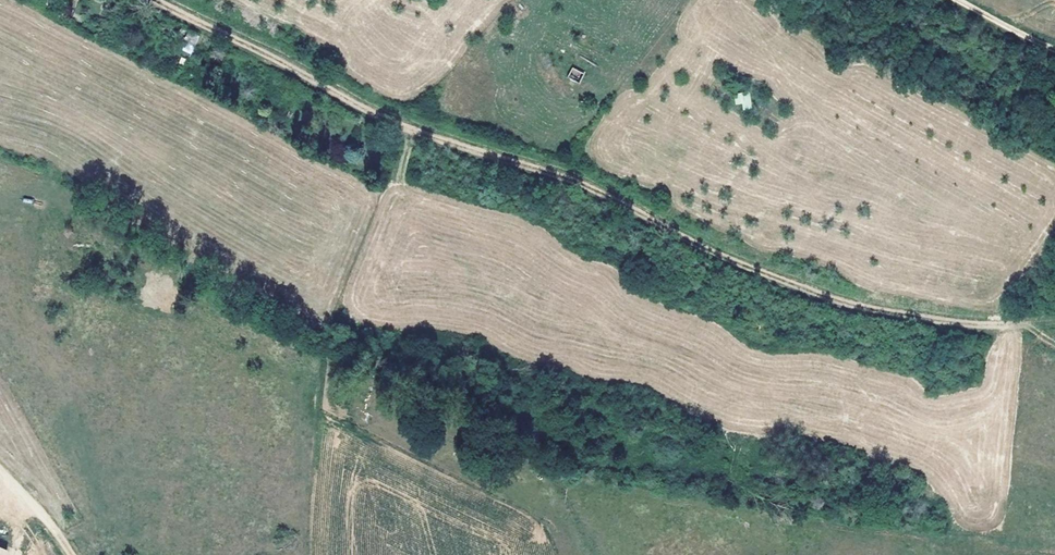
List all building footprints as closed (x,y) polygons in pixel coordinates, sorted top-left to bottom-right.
[(516,12),(509,8),(503,15),(510,19),(516,12)] [(199,36),(189,31),(184,41),(194,46),(199,36)] [(194,46),(184,41),(180,49),(190,53),(194,46)] [(584,74),(572,67),(567,77),(579,84),(584,74)] [(748,92),(740,94),(742,103),(750,102),(748,92)] [(927,206),(915,200),(909,213),(921,219),(927,206)]
